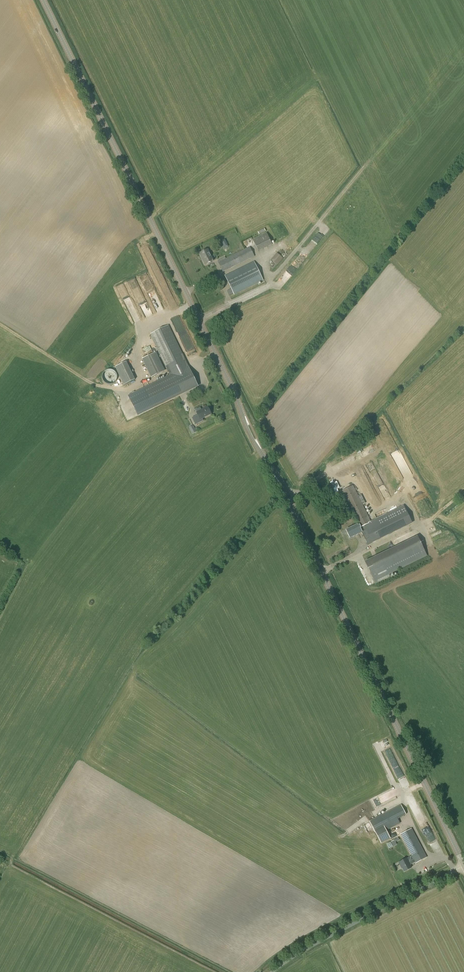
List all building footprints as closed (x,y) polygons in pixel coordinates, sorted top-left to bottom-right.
[(223,272),(254,257),(250,247),(226,259),(225,257),(221,259),(222,260),(218,262),(223,272)] [(205,265),(213,261),(208,249),(200,253),(205,265)] [(234,295),(264,281),(254,261),(225,276),(231,289),(227,291),(229,295),(233,294),(234,295)] [(150,334),(170,376),(144,388),(154,409),(198,387),(168,325),(150,334)] [(165,371),(156,352),(143,359),(151,377),(165,371)] [(135,380),(127,362),(115,367),(124,385),(130,382),(135,380)] [(197,412),(198,415),(192,418),(195,425),(204,421),(202,418),(211,414),(208,407),(197,412)] [(407,488),(387,453),(373,461),(393,496),(407,488)] [(353,485),(342,491),(358,524),(346,530),(350,538),(361,533),(366,541),(370,539),(373,544),(390,536),(381,518),(371,522),(353,485)] [(375,583),(390,576),(389,575),(427,556),(417,536),(365,562),(375,583)] [(384,825),(379,816),(369,821),(374,830),(384,825)] [(415,864),(427,858),(412,828),(400,834),(411,856),(406,859),(399,863),(402,869),(403,868),(404,871),(411,868),(410,865),(415,863),(415,864)]
